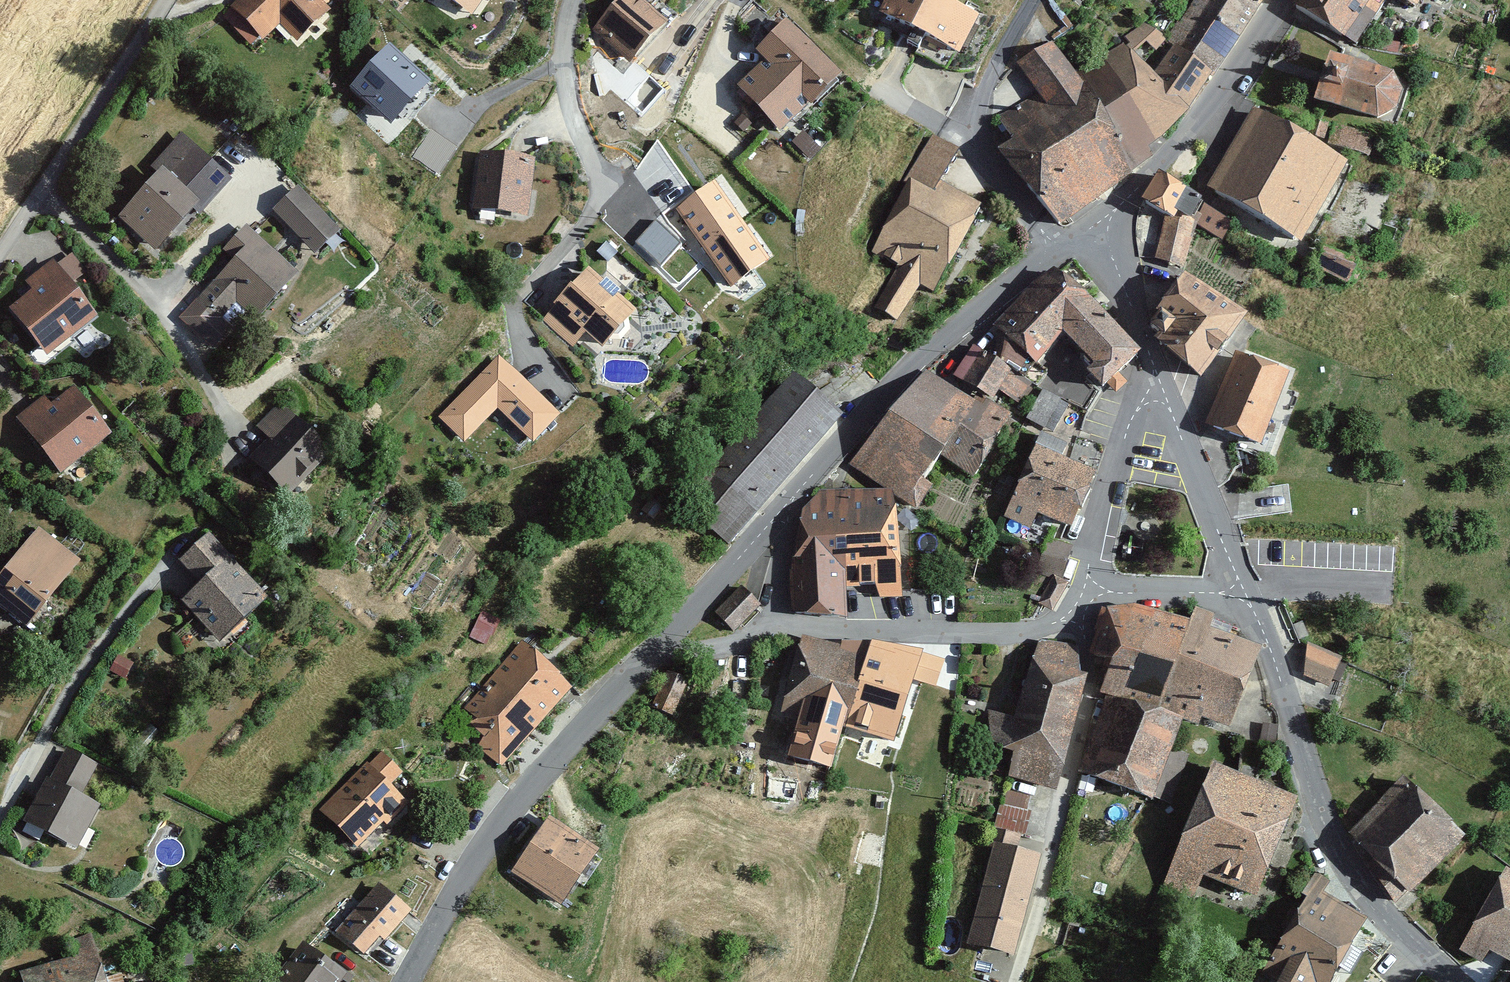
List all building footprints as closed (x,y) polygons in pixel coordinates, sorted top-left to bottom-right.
[(296,36),(327,6),(320,0),(241,0),(232,9),(262,39),(281,21),(296,36)] [(459,13),(468,0),(441,0),(459,13)] [(587,32),(617,63),(659,22),(637,0),(619,0),(587,32)] [(943,0),(878,0),(871,14),(951,54),(971,14),(943,0)] [(1207,68),(1214,73),(1259,0),(1188,0),(1163,42),(1207,68)] [(1372,0),(1294,0),(1287,10),(1340,46),(1372,0)] [(1417,0),(1395,0),(1411,10),(1417,0)] [(732,85),(773,129),(832,73),(781,19),(749,49),(759,60),(732,85)] [(1070,75),(1132,167),(1149,155),(1145,147),(1184,110),(1207,68),(1163,42),(1143,24),(1070,75)] [(1007,172),(1055,225),(1132,167),(1070,75),(1046,36),(1010,60),(1031,93),(1060,135),(1007,172)] [(357,87),(402,126),(442,79),(396,40),(357,87)] [(1323,48),(1305,96),(1356,117),(1368,120),(1386,110),(1395,93),(1387,73),(1376,67),(1323,48)] [(1007,172),(1060,135),(1031,93),(995,113),(1011,139),(990,151),(1007,172)] [(1340,167),(1251,112),(1202,193),(1290,247),(1340,167)] [(442,173),(459,143),(430,126),(413,156),(442,173)] [(865,311),(887,324),(913,279),(928,288),(972,210),(932,187),(952,153),(926,138),(862,250),(890,266),(865,311)] [(115,218),(156,251),(197,198),(209,207),(230,181),(176,139),(115,218)] [(474,208),(529,212),(534,157),(479,153),(474,208)] [(729,176),(682,206),(734,290),(781,260),(729,176)] [(1175,188),(1156,185),(1138,214),(1136,254),(1175,269),(1192,227),(1219,243),(1231,222),(1175,188)] [(334,232),(292,188),(268,211),(310,255),(334,232)] [(231,261),(194,301),(233,336),(289,273),(242,230),(221,253),(231,261)] [(1328,265),(1360,276),(1367,257),(1335,246),(1328,265)] [(4,309),(42,355),(94,313),(48,257),(19,280),(27,290),(4,309)] [(583,263),(540,309),(565,332),(574,322),(597,343),(630,307),(583,263)] [(1060,340),(1084,299),(1054,269),(992,329),(1030,369),(1060,340)] [(1159,348),(1196,373),(1236,313),(1178,275),(1147,321),(1168,335),(1159,348)] [(1137,353),(1084,299),(1060,340),(1097,388),(1137,353)] [(934,371),(924,386),(912,379),(845,469),(906,507),(939,456),(968,475),(1010,413),(987,398),(1004,372),(967,347),(947,379),(934,371)] [(502,349),(439,415),(466,441),(501,405),(539,442),(568,412),(502,349)] [(1231,353),(1204,419),(1253,438),(1279,373),(1231,353)] [(722,543),(835,415),(791,377),(679,505),(722,543)] [(1050,384),(1031,409),(1065,436),(1085,411),(1050,384)] [(11,423),(54,474),(102,434),(66,391),(49,405),(42,397),(11,423)] [(324,455),(272,402),(250,423),(264,437),(242,458),(280,498),(324,455)] [(1036,450),(1006,516),(1061,541),(1091,475),(1036,450)] [(811,496),(788,516),(789,551),(838,579),(839,594),(846,594),(839,490),(811,496)] [(876,490),(839,490),(846,594),(900,598),(888,497),(876,490)] [(0,568),(0,611),(18,625),(69,557),(31,528),(0,568)] [(264,605),(210,539),(177,565),(190,580),(171,595),(213,647),(264,605)] [(787,613),(842,621),(839,594),(838,579),(789,551),(787,613)] [(759,608),(736,585),(708,613),(732,636),(759,608)] [(1129,659),(1147,607),(1118,601),(1095,609),(1085,650),(1104,654),(1129,659)] [(1166,663),(1182,619),(1147,607),(1129,659),(1166,663)] [(1223,733),(1256,646),(1182,619),(1166,663),(1151,707),(1223,733)] [(837,726),(888,742),(914,646),(865,633),(858,657),(837,726)] [(858,657),(797,640),(777,710),(795,716),(783,756),(825,767),(837,726),(858,657)] [(1040,642),(1028,651),(1011,713),(985,706),(977,741),(1007,749),(999,776),(1047,789),(1079,673),(1074,650),(1040,642)] [(483,685),(531,725),(564,685),(516,645),(483,685)] [(1298,675),(1328,687),(1339,658),(1309,646),(1298,675)] [(1129,659),(1104,654),(1094,694),(1151,707),(1166,663),(1129,659)] [(671,667),(656,706),(679,715),(694,676),(671,667)] [(474,748),(497,766),(531,725),(483,685),(471,698),(465,722),(476,736),(474,748)] [(1147,708),(1099,699),(1080,772),(1154,802),(1167,807),(1185,754),(1171,748),(1180,719),(1147,708)] [(321,802),(362,847),(415,799),(397,778),(406,770),(383,745),(321,802)] [(60,748),(18,821),(70,850),(99,800),(81,790),(94,768),(60,748)] [(1290,798),(1207,764),(1159,887),(1206,905),(1215,885),(1248,898),(1290,798)] [(1348,833),(1408,891),(1460,836),(1401,779),(1348,833)] [(1008,786),(996,822),(1025,832),(1038,795),(1008,786)] [(543,815),(505,868),(552,901),(590,848),(543,815)] [(1036,856),(987,844),(961,946),(1009,959),(1036,856)] [(1456,945),(1482,959),(1488,948),(1509,961),(1509,881),(1496,873),(1456,945)] [(358,955),(375,935),(382,941),(408,912),(374,882),(350,910),(350,922),(341,942),(358,955)] [(1306,886),(1254,972),(1270,981),(1318,981),(1358,916),(1306,886)] [(341,972),(298,942),(266,981),(333,981),(341,972)] [(15,981),(97,981),(89,951),(13,972),(15,981)]
